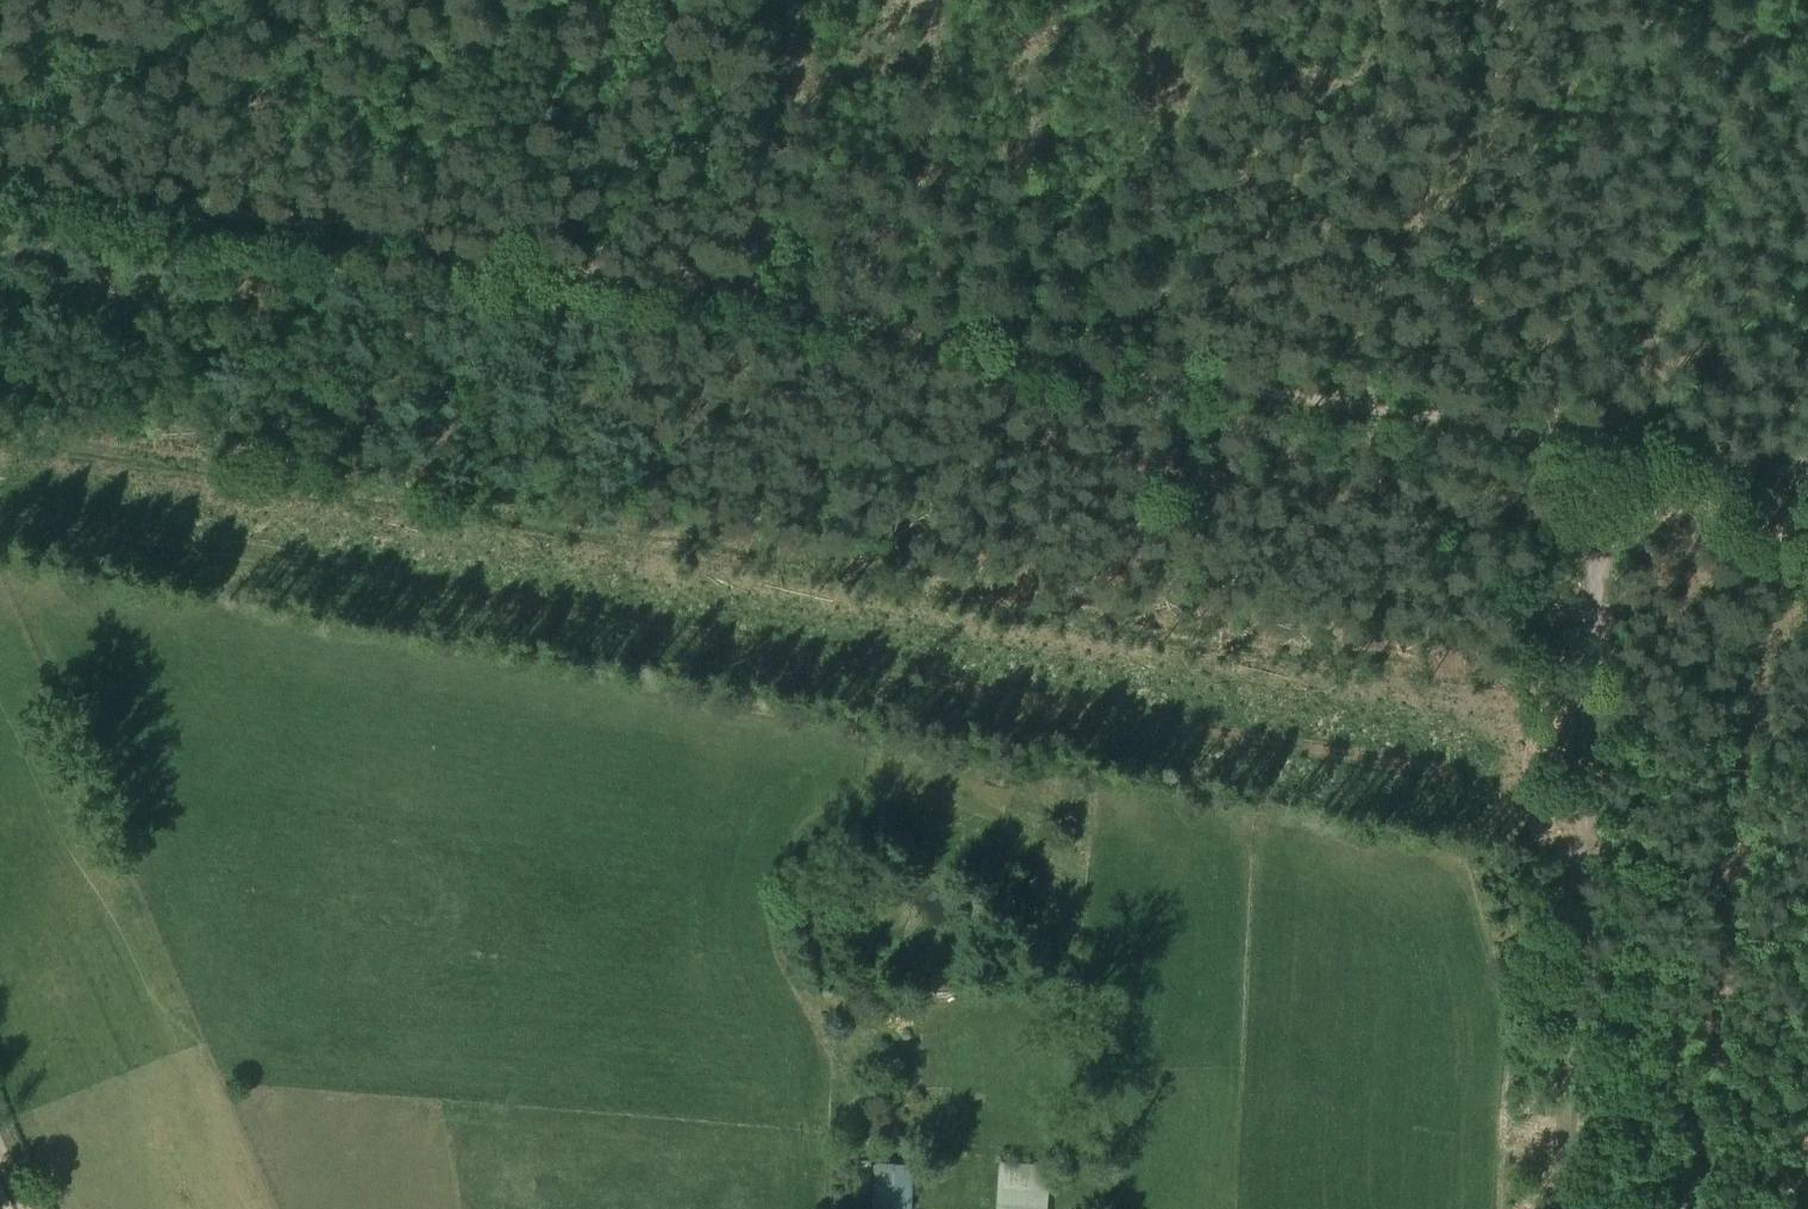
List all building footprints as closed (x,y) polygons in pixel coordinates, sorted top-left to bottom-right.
[(905,1208),(907,1158),(872,1156),(870,1206),(905,1208)] [(1050,1166),(1002,1162),(999,1208),(1047,1208),(1050,1166)]
